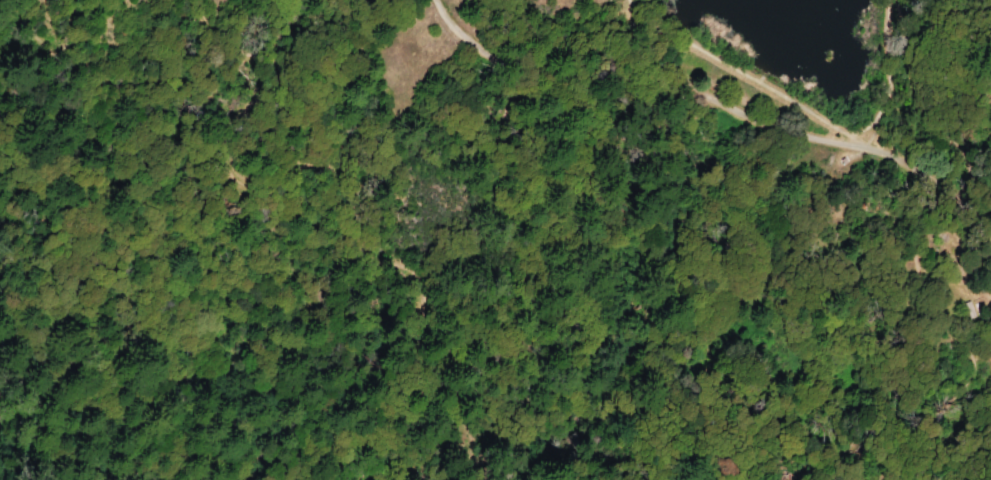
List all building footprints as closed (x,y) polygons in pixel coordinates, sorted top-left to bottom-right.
[(969,303),(960,307),(967,322),(975,318),(969,303)]
